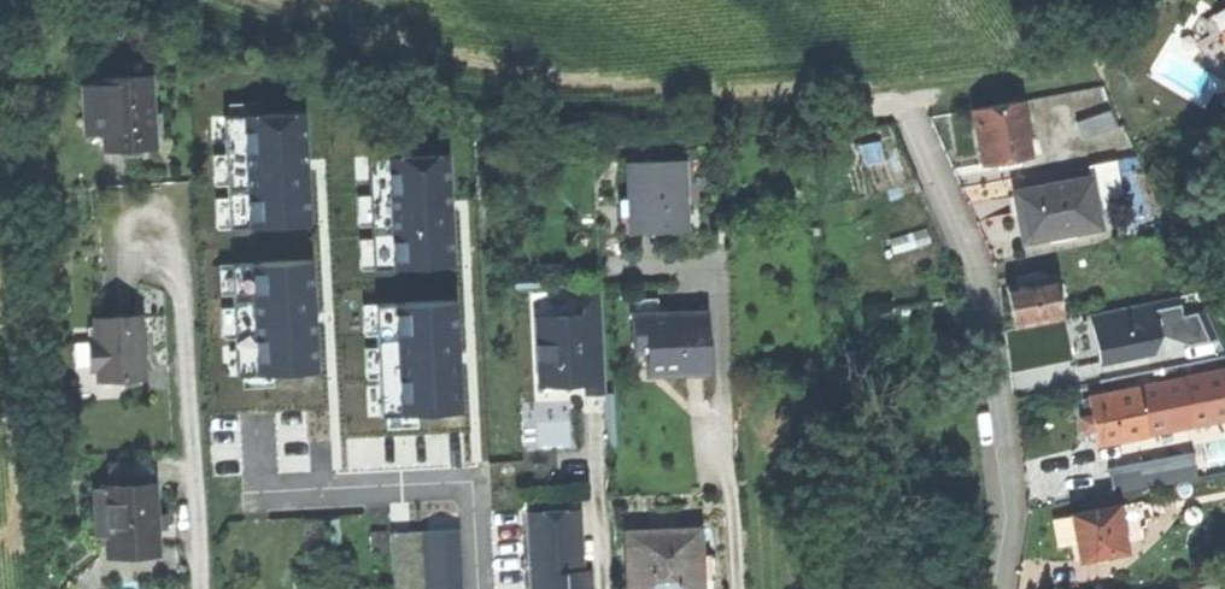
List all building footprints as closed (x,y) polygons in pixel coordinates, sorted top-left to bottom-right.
[(102,151),(154,148),(152,124),(152,113),(150,76),(98,79),(98,83),(81,84),(84,134),(101,133),(102,151)] [(1010,159),(1020,157),(1030,156),(1020,102),(972,110),(982,164),(1003,160),(1010,159)] [(1110,111),(1076,123),(1081,139),(1115,127),(1110,111)] [(159,112),(152,113),(152,124),(157,134),(160,123),(159,112)] [(1021,165),(1020,157),(1010,159),(1003,160),(1004,168),(1021,165)] [(629,233),(687,230),(686,224),(683,160),(626,163),(628,199),(629,215),(629,233)] [(1091,177),(1014,192),(1023,241),(1071,232),(1100,227),(1091,177)] [(620,215),(629,215),(628,199),(619,200),(620,215)] [(1028,275),(1030,281),(1034,280),(1042,279),(1041,272),(1028,275)] [(1014,326),(1062,316),(1053,276),(1042,279),(1034,280),(1030,281),(1006,286),(1014,326)] [(586,394),(605,393),(601,287),(581,288),(582,316),(536,317),(539,386),(542,386),(566,385),(569,385),(569,374),(586,374),(586,384),(586,394)] [(1178,297),(1090,315),(1101,362),(1152,351),(1158,335),(1186,345),(1217,338),(1205,312),(1183,316),(1178,297)] [(631,300),(632,316),(658,314),(657,299),(631,300)] [(658,314),(632,316),(635,353),(647,352),(647,360),(657,360),(658,376),(708,373),(706,346),(704,312),(658,314)] [(117,379),(143,378),(142,353),(140,353),(139,342),(137,316),(93,319),(94,340),(88,341),(89,370),(96,370),(96,375),(117,373),(117,379)] [(648,376),(658,376),(657,360),(647,360),(648,376)] [(1134,389),(1119,392),(1088,398),(1092,415),(1094,429),(1097,444),(1148,433),(1170,429),(1224,417),(1224,377),(1224,370),(1134,389)] [(569,385),(586,384),(586,374),(569,374),(569,385)] [(1117,384),(1119,392),(1134,389),(1133,381),(1117,384)] [(567,404),(566,385),(542,386),(543,405),(567,404)] [(1088,430),(1094,429),(1092,415),(1080,418),(1082,427),(1083,431),(1088,430)] [(1174,446),(1170,429),(1148,433),(1151,451),(1174,446)] [(1192,451),(1108,467),(1113,495),(1197,479),(1192,451)] [(153,485),(95,488),(98,538),(107,537),(108,551),(156,548),(155,523),(153,485)] [(1146,525),(1141,501),(1072,515),(1081,559),(1101,555),(1130,549),(1126,529),(1146,525)] [(526,515),(529,588),(589,588),(588,572),(581,573),(578,512),(526,515)] [(700,553),(699,529),(627,532),(628,588),(701,588),(700,553)] [(700,553),(701,588),(713,588),(714,580),(714,559),(712,557),(708,554),(700,553)]
